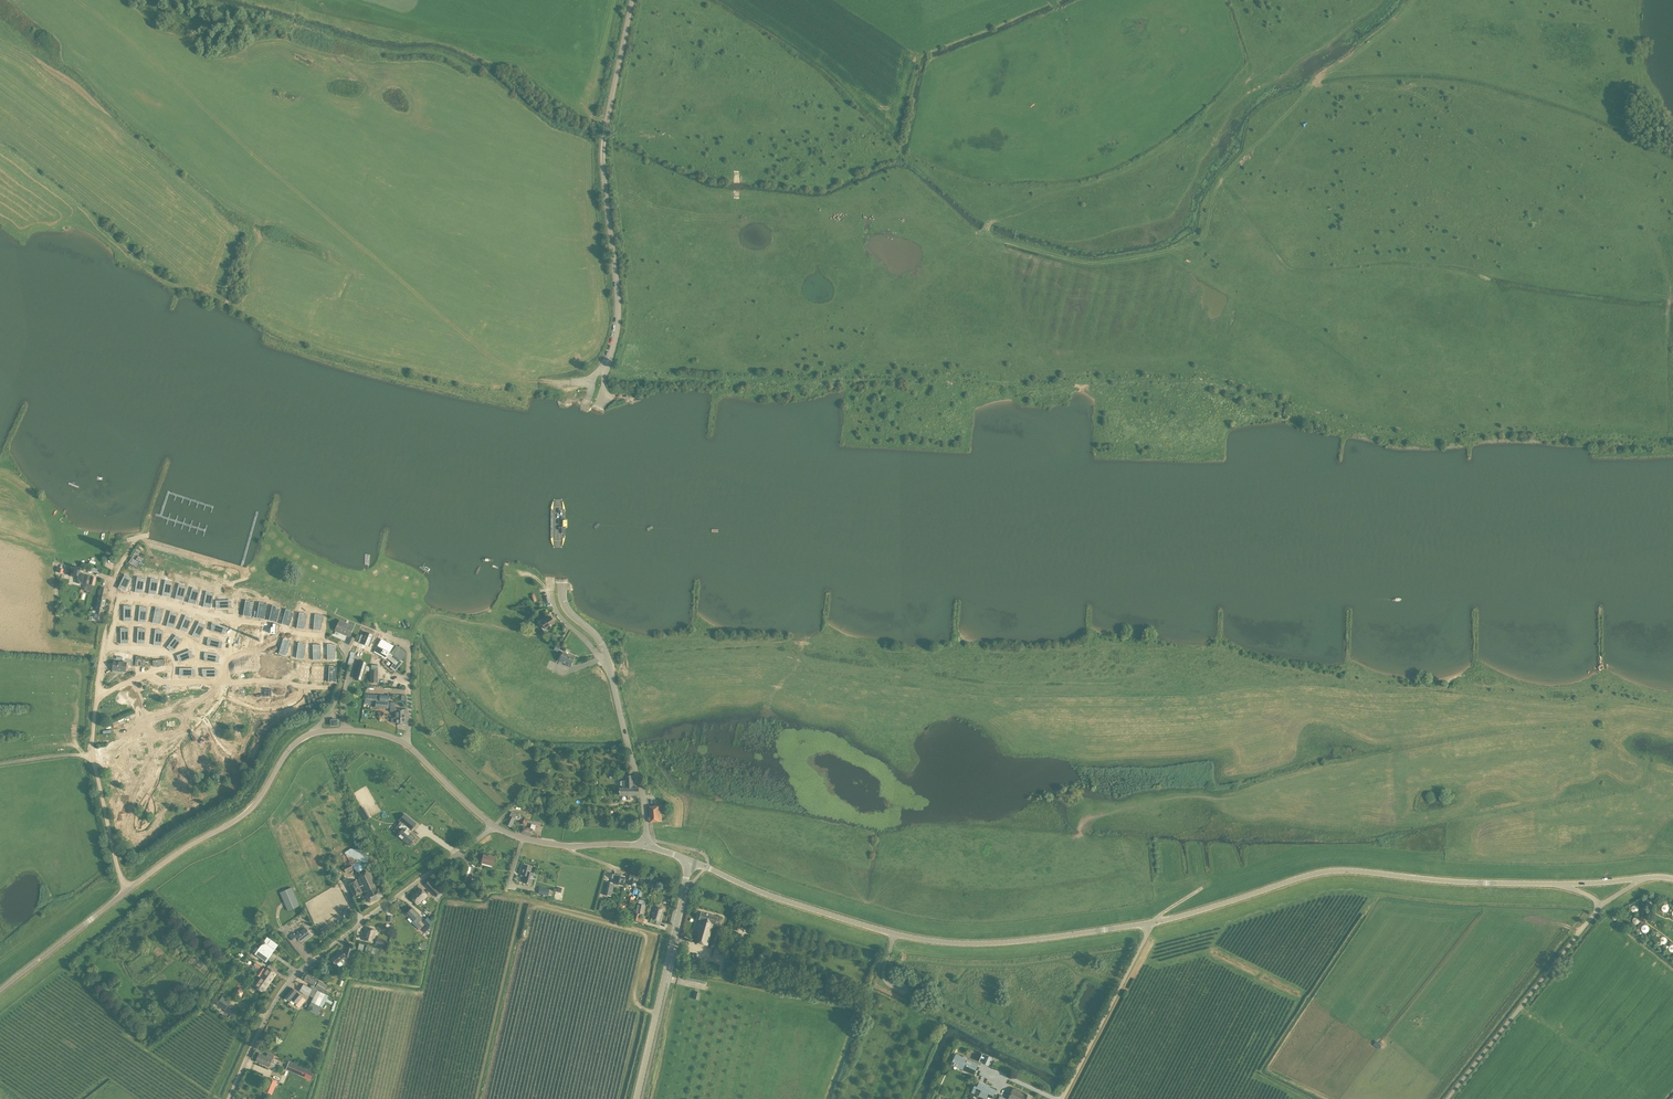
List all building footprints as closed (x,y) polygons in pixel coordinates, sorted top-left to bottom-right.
[(272,540),(277,536),(273,531),(268,535),(272,540)] [(280,540),(275,544),(279,548),(284,544),(280,540)] [(289,555),(293,550),(288,546),(284,551),(289,555)] [(131,557),(136,560),(141,551),(137,548),(131,557)] [(299,561),(302,554),(296,551),(293,558),(299,561)] [(386,561),(380,564),(382,570),(389,567),(386,561)] [(85,575),(79,573),(80,567),(71,565),(71,570),(66,569),(65,573),(66,573),(66,575),(78,577),(77,583),(82,584),(85,575)] [(323,568),(321,573),(327,576),(329,570),(323,568)] [(348,582),(350,574),(344,573),(342,581),(348,582)] [(86,575),(82,589),(92,592),(93,587),(89,586),(90,581),(91,576),(86,575)] [(124,577),(118,588),(122,590),(123,587),(127,588),(132,578),(129,576),(127,579),(124,577)] [(137,581),(135,592),(139,593),(140,590),(143,590),(145,578),(142,578),(141,581),(137,581)] [(151,582),(149,594),(153,594),(154,591),(157,592),(159,580),(155,579),(155,583),(151,582)] [(165,584),(163,596),(166,596),(167,593),(171,594),(173,582),(170,582),(169,585),(165,584)] [(179,587),(176,599),(179,600),(180,597),(184,598),(187,586),(183,585),(183,588),(179,587)] [(101,587),(95,619),(102,620),(104,609),(106,600),(108,588),(101,587)] [(192,591),(189,602),(192,603),(193,600),(197,601),(200,590),(197,589),(196,592),(192,591)] [(254,590),(252,593),(261,598),(263,595),(254,590)] [(206,595),(203,607),(207,607),(208,604),(211,605),(214,593),(211,593),(210,596),(206,595)] [(245,604),(244,616),(247,616),(248,613),(251,614),(253,602),(250,601),(250,605),(245,604)] [(259,606),(257,618),(261,618),(262,615),(265,616),(267,604),(264,603),(263,607),(259,606)] [(272,609),(269,620),(273,621),(274,618),(277,619),(280,607),(277,606),(276,610),(272,609)] [(140,610),(139,622),(142,622),(143,619),(146,619),(148,607),(144,607),(144,610),(140,610)] [(155,611),(153,623),(157,624),(158,620),(161,621),(164,609),(160,609),(160,612),(155,611)] [(285,613),(282,624),(286,625),(287,622),(290,623),(294,611),(290,611),(289,614),(285,613)] [(170,615),(167,626),(171,627),(171,624),(175,625),(178,613),(175,613),(174,616),(170,615)] [(299,616),(297,628),(301,629),(302,626),(305,626),(307,614),(304,614),(303,617),(299,616)] [(315,618),(314,630),(318,630),(318,627),(322,627),(323,615),(319,615),(319,618),(315,618)] [(545,629),(554,623),(550,616),(541,622),(545,629)] [(185,619),(180,629),(184,631),(185,628),(188,629),(193,618),(190,617),(188,620),(185,619)] [(408,618),(402,620),(404,627),(410,625),(408,618)] [(354,626),(340,620),(335,630),(349,636),(354,626)] [(198,625),(193,635),(196,637),(198,634),(201,636),(206,625),(203,623),(202,626),(198,625)] [(212,627),(211,630),(222,634),(223,630),(226,631),(227,628),(216,624),(215,628),(212,627)] [(251,634),(249,638),(250,643),(252,647),(255,649),(258,649),(262,627),(259,627),(257,628),(252,630),(251,634)] [(138,632),(137,643),(141,644),(142,640),(145,641),(146,629),(142,628),(142,632),(138,632)] [(155,633),(154,645),(158,645),(158,642),(162,643),(163,631),(160,630),(160,634),(155,633)] [(361,643),(369,646),(374,636),(365,632),(364,635),(361,634),(358,642),(361,643)] [(175,638),(167,647),(171,650),(173,647),(175,649),(183,640),(180,638),(178,640),(175,638)] [(268,640),(265,651),(269,652),(270,649),(273,650),(277,639),(273,638),(272,641),(268,640)] [(207,642),(207,646),(218,648),(219,645),(222,646),(223,642),(212,639),(211,643),(207,642)] [(397,646),(394,644),(393,645),(382,639),(378,645),(374,651),(380,655),(380,654),(386,658),(387,657),(394,663),(391,667),(395,671),(403,661),(401,660),(407,654),(397,646)] [(283,642),(279,654),(283,655),(284,652),(288,653),(291,641),(288,640),(287,643),(283,642)] [(298,646),(297,658),(301,658),(301,655),(305,656),(306,644),(303,643),(302,647),(298,646)] [(188,651),(177,656),(179,659),(182,658),(183,662),(194,657),(193,654),(190,655),(188,651)] [(571,664),(575,657),(563,652),(559,661),(563,663),(564,661),(571,664)] [(204,657),(204,661),(216,662),(216,659),(220,659),(220,655),(209,654),(208,658),(204,657)] [(136,656),(135,666),(145,667),(146,661),(136,656)] [(126,672),(127,662),(113,660),(112,671),(119,671),(119,672),(122,673),(122,672),(126,672)] [(252,660),(236,660),(236,673),(252,673),(252,660)] [(260,663),(259,675),(263,676),(264,672),(267,673),(268,661),(264,660),(264,664),(260,663)] [(362,681),(367,663),(360,661),(355,679),(362,681)] [(274,665),(273,677),(277,677),(277,674),(280,674),(282,662),(278,662),(278,665),(274,665)] [(288,667),(286,679),(290,679),(290,676),(294,676),(296,664),(292,664),(292,667),(288,667)] [(302,669),(301,681),(305,681),(305,678),(309,678),(310,666),(307,666),(306,669),(302,669)] [(329,670),(329,682),(333,682),(333,679),(337,679),(337,667),(334,667),(334,670),(329,670)] [(125,687),(121,690),(127,699),(131,697),(125,687)] [(310,688),(308,693),(318,698),(320,693),(310,688)] [(180,692),(175,702),(179,704),(184,694),(180,692)] [(302,695),(299,698),(306,707),(309,704),(302,695)] [(193,696),(187,705),(192,707),(197,698),(193,696)] [(208,698),(201,707),(204,709),(211,701),(208,698)] [(227,699),(220,708),(224,711),(231,702),(227,699)] [(323,699),(319,704),(323,708),(328,704),(323,699)] [(376,701),(376,707),(388,708),(390,708),(390,712),(395,712),(395,718),(405,718),(405,715),(407,715),(407,710),(397,710),(397,708),(395,708),(395,702),(390,702),(390,703),(389,702),(388,702),(383,702),(379,702),(376,701)] [(293,702),(289,704),(294,714),(298,712),(293,702)] [(151,706),(153,712),(160,710),(158,704),(151,706)] [(238,704),(234,714),(238,716),(242,705),(238,704)] [(142,716),(149,714),(147,707),(139,710),(142,716)] [(124,713),(114,718),(116,722),(126,718),(124,713)] [(393,723),(396,723),(396,724),(408,724),(408,715),(407,715),(405,715),(405,718),(395,718),(391,718),(392,722),(393,723)] [(255,737),(246,742),(248,747),(258,741),(255,737)] [(625,781),(621,781),(622,788),(619,788),(620,796),(639,795),(639,788),(633,788),(633,776),(629,776),(625,776),(625,781)] [(154,805),(144,809),(145,813),(156,809),(154,805)] [(650,822),(663,821),(662,805),(649,807),(650,822)] [(185,813),(183,813),(183,818),(191,817),(190,808),(185,809),(185,813)] [(362,813),(366,820),(370,817),(366,810),(362,813)] [(510,816),(509,816),(505,824),(512,827),(516,819),(515,819),(517,815),(512,812),(510,816)] [(402,830),(398,835),(410,845),(415,838),(407,832),(409,829),(410,830),(416,824),(405,814),(399,821),(402,823),(399,828),(402,830)] [(432,830),(442,837),(449,827),(446,825),(444,827),(437,823),(432,830)] [(523,827),(521,833),(531,835),(533,829),(534,830),(536,825),(531,824),(530,829),(523,827)] [(155,830),(148,832),(150,838),(153,837),(154,841),(158,839),(155,830)] [(127,850),(132,852),(136,843),(131,841),(127,850)] [(493,866),(495,857),(484,854),(481,863),(493,866)] [(354,869),(351,863),(343,867),(346,872),(354,869)] [(530,872),(532,867),(524,865),(521,875),(525,876),(523,883),(531,885),(534,874),(530,872)] [(360,874),(358,879),(364,891),(366,895),(367,898),(364,899),(367,904),(370,902),(382,896),(378,888),(379,888),(371,872),(366,871),(360,874)] [(635,886),(636,883),(637,883),(639,875),(630,873),(628,885),(635,886)] [(475,877),(466,874),(464,880),(468,882),(466,889),(471,890),(475,877)] [(611,896),(614,884),(623,886),(625,877),(610,874),(610,878),(612,878),(610,883),(605,882),(603,895),(611,896)] [(357,881),(348,885),(354,897),(362,892),(357,881)] [(435,888),(428,881),(425,884),(431,891),(432,891),(437,896),(440,893),(434,888),(435,888)] [(288,911),(300,906),(291,887),(280,892),(288,911)] [(539,887),(538,893),(548,896),(548,895),(552,896),(553,890),(550,890),(550,889),(539,887)] [(420,889),(410,898),(417,906),(427,896),(420,889)] [(642,923),(644,918),(639,917),(640,914),(643,915),(645,905),(638,904),(635,913),(634,912),(632,920),(642,923)] [(1670,909),(1665,904),(1660,908),(1665,913),(1670,909)] [(660,922),(663,909),(655,907),(651,919),(660,922)] [(422,926),(418,923),(421,921),(421,920),(423,919),(419,915),(413,908),(406,914),(413,921),(412,922),(418,929),(422,926)] [(717,948),(722,931),(713,928),(714,924),(716,924),(718,917),(701,912),(699,920),(698,920),(692,941),(708,946),(717,948)] [(423,930),(426,933),(431,929),(429,927),(434,922),(428,917),(423,922),(427,926),(423,930)] [(376,930),(366,927),(363,940),(373,943),(376,930)] [(301,942),(306,938),(307,939),(311,936),(305,928),(296,936),(294,933),(290,936),(294,941),(298,938),(301,942)] [(256,947),(253,952),(256,954),(266,961),(271,955),(275,950),(271,947),(274,942),(267,938),(264,942),(260,947),(259,949),(256,947)] [(377,938),(375,945),(385,948),(387,940),(377,938)] [(373,948),(365,945),(363,952),(371,955),(373,948)] [(350,958),(353,948),(347,947),(345,955),(341,951),(331,958),(336,964),(345,958),(350,958)] [(383,950),(373,947),(371,955),(380,958),(383,950)] [(251,970),(260,977),(270,983),(276,974),(267,967),(265,970),(259,965),(256,963),(251,970)] [(317,980),(307,974),(304,980),(312,985),(310,987),(323,993),(327,985),(320,981),(316,987),(314,986),(317,980)] [(260,977),(254,986),(263,993),(270,983),(260,977)] [(323,993),(310,987),(309,988),(303,985),(301,983),(299,983),(296,986),(301,989),(300,991),(308,996),(309,995),(313,998),(311,1002),(312,1002),(322,1007),(325,1001),(331,1005),(333,1002),(330,1000),(330,999),(328,997),(328,996),(325,994),(323,993)] [(299,1008),(300,1007),(306,1000),(298,993),(297,993),(292,988),(284,997),(289,1002),(291,1000),(296,1004),(295,1005),(299,1008)] [(225,1010),(231,1002),(222,996),(217,1004),(225,1010)] [(976,1060),(982,1063),(983,1061),(990,1064),(992,1060),(992,1058),(980,1052),(979,1054),(976,1060)] [(256,1062),(268,1067),(272,1058),(272,1059),(274,1055),(268,1053),(266,1056),(259,1053),(256,1062)] [(974,1074),(979,1063),(956,1053),(951,1064),(974,1074)] [(314,1071),(289,1061),(286,1069),(311,1079),(314,1071)] [(280,1087),(282,1083),(269,1078),(269,1079),(266,1078),(264,1083),(266,1084),(263,1090),(276,1095),(280,1087)] [(975,1092),(976,1090),(980,1092),(980,1094),(987,1098),(988,1096),(993,1098),(996,1091),(979,1083),(977,1087),(975,1086),(972,1091),(975,1092)] [(1014,1088),(1008,1098),(1031,1098),(1032,1096),(1014,1088)]
